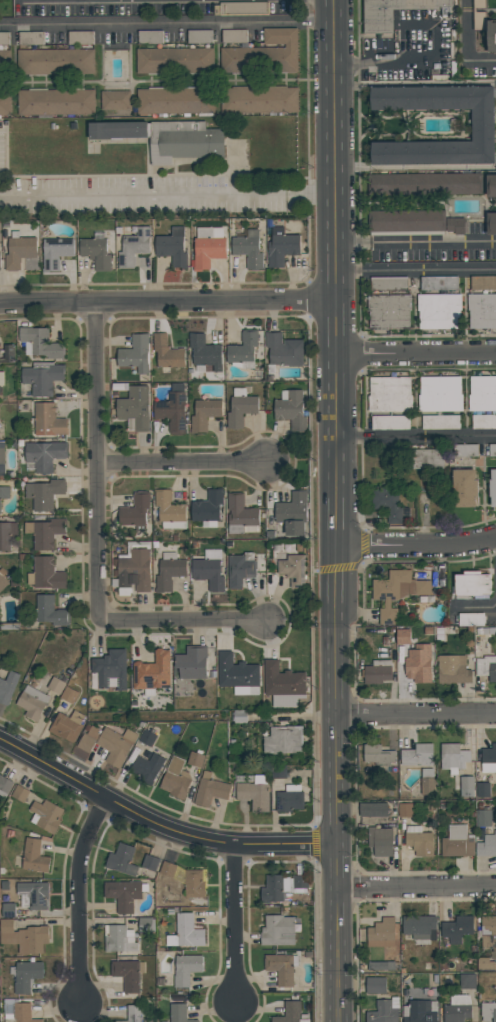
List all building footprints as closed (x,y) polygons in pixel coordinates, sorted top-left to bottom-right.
[(363,32),(363,0),(452,0),(452,7),(450,7),(450,18),(442,18),(442,7),(439,7),(439,9),(392,9),(393,32),(363,32)] [(214,4),(214,14),(268,13),(268,3),(214,4)] [(488,20),(495,20),(495,53),(494,53),(494,52),(488,52),(488,20)] [(297,72),(287,72),(287,74),(276,74),(276,72),(245,72),(245,74),(232,74),(232,72),(220,73),(220,48),(284,47),(284,44),(263,45),(263,28),(297,28),(297,72)] [(211,30),(188,31),(188,44),(211,44),(211,30)] [(222,31),(222,44),(245,43),(245,30),(222,31)] [(162,31),(138,31),(138,45),(162,44),(162,31)] [(69,44),(84,44),(84,32),(69,32),(69,44)] [(0,33),(0,45),(9,45),(8,33),(0,33)] [(213,73),(202,73),(202,75),(184,75),(184,74),(165,74),(165,75),(148,75),(148,74),(137,74),(137,48),(213,48),(213,73)] [(10,75),(0,75),(0,50),(9,50),(10,75)] [(17,50),(94,50),(94,74),(47,74),(47,76),(28,76),(28,75),(17,75),(17,50)] [(221,89),(232,89),(232,87),(250,87),(250,88),(268,88),(268,86),(286,86),(287,88),(297,88),(298,112),(221,113),(221,89)] [(137,89),(148,89),(148,87),(166,87),(166,89),(184,89),(184,87),(199,87),(199,88),(213,88),(213,113),(213,116),(198,116),(198,114),(189,114),(189,117),(183,117),(183,114),(166,114),(166,117),(157,117),(157,114),(137,114),(137,89)] [(371,142),(472,141),(472,109),(371,110),(371,88),(451,87),(451,88),(494,87),(494,164),(371,165),(371,142)] [(18,115),(18,92),(20,92),(20,90),(29,90),(29,89),(47,89),(47,90),(65,90),(65,88),(84,88),(84,89),(95,89),(95,114),(18,115)] [(11,116),(0,116),(0,91),(11,91),(11,116)] [(131,91),(131,110),(101,110),(101,91),(131,91)] [(172,158),(172,165),(150,166),(150,138),(110,138),(110,140),(89,140),(88,123),(147,122),(147,123),(151,123),(151,122),(205,121),(205,129),(223,128),(224,157),(172,158)] [(482,174),(482,195),(368,195),(367,174),(482,174)] [(486,175),(495,175),(495,197),(486,197),(486,175)] [(444,231),(444,235),(370,235),(370,232),(368,232),(368,211),(445,211),(445,231),(444,231)] [(487,213),(495,213),(495,235),(487,235),(487,213)] [(464,234),(454,235),(454,232),(446,232),(446,218),(464,218),(464,234)] [(137,227),(149,227),(150,253),(134,253),(134,256),(135,256),(135,266),(133,266),(133,268),(118,268),(118,252),(122,252),(122,247),(122,236),(137,236),(137,227)] [(155,256),(155,236),(171,236),(171,227),(184,227),(183,253),(187,253),(187,268),(172,268),(172,256),(166,256),(155,256)] [(300,254),(297,254),(297,255),(291,255),(291,254),(284,255),(284,267),(267,267),(267,265),(268,265),(268,242),(272,242),(271,227),(284,227),(284,235),(300,235),(300,254)] [(193,271),(193,267),(190,267),(190,260),(194,260),(194,255),(194,238),(196,238),(196,228),(223,228),(223,238),(225,238),(226,258),(221,258),(221,257),(209,257),(210,269),(201,269),(201,271),(193,271)] [(263,269),(247,269),(247,258),(248,258),(248,254),(238,254),(238,255),(232,255),(231,237),(248,237),(247,229),(258,229),(258,250),(259,250),(259,253),(263,253),(263,267),(263,269)] [(9,238),(11,238),(11,231),(20,231),(20,238),(36,238),(36,248),(39,248),(39,256),(36,256),(36,258),(21,258),(20,270),(17,270),(17,271),(8,271),(5,271),(5,255),(9,255),(9,238)] [(79,257),(79,239),(94,239),(94,232),(104,232),(104,239),(106,239),(106,251),(107,251),(107,255),(111,255),(111,271),(95,271),(95,269),(94,260),(88,260),(88,257),(79,257)] [(43,239),(73,239),(73,256),(58,256),(58,260),(59,260),(59,271),(50,271),(50,273),(42,273),(42,267),(43,267),(43,239)] [(470,276),(471,290),(495,290),(495,276),(470,276)] [(407,277),(372,278),(372,291),(407,290),(407,277)] [(421,277),(421,291),(458,290),(458,277),(421,277)] [(461,294),(461,310),(459,310),(460,329),(419,329),(419,311),(418,311),(417,295),(461,294)] [(467,295),(495,294),(495,328),(469,328),(469,311),(467,311),(467,295)] [(369,330),(369,312),(367,312),(367,295),(411,295),(411,311),(410,311),(410,330),(369,330)] [(64,361),(62,361),(61,359),(47,359),(47,355),(25,355),(25,342),(19,342),(19,327),(33,327),(33,328),(49,328),(49,342),(63,342),(63,345),(65,345),(65,356),(64,356),(64,361)] [(232,366),(232,363),(227,363),(227,346),(242,346),(242,342),(241,342),(241,332),(242,332),(242,330),(258,330),(258,347),(254,347),(254,369),(242,369),(232,366)] [(268,374),(268,365),(270,365),(270,348),(266,348),(266,334),(266,332),(282,332),(282,344),(284,344),(284,340),(304,340),(303,365),(302,365),(302,367),(288,367),(288,366),(283,366),(283,365),(275,365),(275,374),(268,374)] [(117,367),(117,349),(133,349),(133,346),(132,346),(132,334),(140,334),(140,333),(149,333),(149,338),(148,338),(149,375),(137,375),(137,367),(117,367)] [(167,346),(169,346),(170,350),(178,349),(184,349),(185,367),(168,367),(168,373),(158,374),(158,351),(154,351),(154,334),(167,334),(167,346)] [(222,372),(213,372),(213,365),(204,365),(204,372),(196,372),(196,366),(193,366),(193,349),(190,349),(189,334),(205,334),(205,345),(221,345),(221,364),(222,364),(222,372)] [(15,363),(0,363),(0,358),(4,358),(4,345),(15,345),(15,363)] [(22,368),(33,368),(33,362),(54,363),(54,365),(64,365),(64,381),(52,381),(52,396),(32,396),(32,384),(22,384),(22,368)] [(470,376),(495,376),(495,411),(468,411),(468,395),(470,395),(470,376)] [(410,377),(410,396),(412,396),(412,412),(368,412),(368,395),(370,395),(369,377),(410,377)] [(460,377),(461,394),(462,394),(462,411),(418,412),(418,395),(420,395),(420,377),(460,377)] [(149,386),(149,407),(149,412),(149,431),(135,431),(135,430),(128,431),(128,420),(117,420),(117,399),(129,399),(129,386),(149,386)] [(243,428),(226,428),(226,426),(227,426),(227,412),(230,412),(231,396),(233,396),(233,388),(246,388),(246,397),(257,397),(257,415),(250,415),(250,414),(242,414),(242,417),(243,417),(243,428)] [(275,419),(274,401),(282,400),(281,391),(287,391),(287,389),(302,389),(303,417),(306,417),(306,432),(291,432),(291,419),(284,419),(284,420),(276,420),(276,419),(275,419)] [(184,392),(185,434),(169,434),(169,433),(169,422),(170,422),(170,419),(154,420),(153,402),(170,402),(169,392),(184,392)] [(190,432),(190,429),(191,429),(191,416),(195,416),(195,400),(221,400),(221,417),(206,417),(206,420),(207,420),(207,432),(190,432)] [(35,435),(35,403),(55,403),(55,419),(67,418),(67,435),(35,435)] [(495,429),(495,415),(472,415),(472,429),(495,429)] [(409,416),(371,416),(371,430),(409,430),(409,416)] [(422,429),(459,430),(459,416),(422,416),(422,429)] [(68,459),(52,459),(52,473),(35,474),(35,462),(25,462),(25,443),(36,443),(50,443),(68,442),(68,459)] [(443,449),(443,469),(411,469),(411,449),(443,449)] [(453,507),(453,470),(475,470),(475,480),(477,480),(477,497),(476,497),(476,507),(453,507)] [(25,499),(25,483),(50,483),(50,480),(65,479),(65,495),(53,495),(53,511),(34,511),(33,499),(25,499)] [(10,499),(0,499),(0,486),(9,486),(10,499)] [(220,521),(216,521),(216,527),(202,527),(202,521),(192,521),(191,501),(194,501),(202,501),(208,501),(207,490),(223,489),(223,493),(223,504),(220,504),(220,521)] [(387,524),(387,510),(372,510),(372,489),(398,489),(398,507),(402,507),(402,524),(387,524)] [(162,530),(162,522),(159,522),(159,506),(155,506),(155,492),(154,492),(154,490),(171,490),(171,502),(170,502),(170,505),(177,505),(177,504),(184,504),(184,505),(186,505),(186,529),(162,530)] [(285,535),(285,522),(275,522),(275,503),(291,503),(291,491),(300,491),(300,490),(307,490),(307,494),(306,494),(307,523),(304,523),(304,535),(285,535)] [(134,492),(149,492),(149,509),(146,509),(146,532),(136,532),(136,525),(118,525),(118,507),(129,507),(129,508),(134,508),(134,505),(133,505),(133,494),(134,494),(134,492)] [(259,533),(244,533),(244,534),(228,534),(228,525),(228,514),(230,514),(230,510),(228,510),(227,493),(243,493),(243,495),(244,495),(244,506),(243,506),(243,509),(250,509),(250,508),(259,507),(259,533)] [(34,550),(34,533),(24,533),(24,522),(50,522),(50,518),(65,518),(65,534),(54,534),(54,550),(34,550)] [(10,550),(0,550),(0,523),(17,523),(17,537),(10,537),(10,550)] [(150,542),(150,592),(136,592),(136,584),(131,584),(131,588),(129,588),(129,596),(119,596),(119,588),(118,588),(118,587),(111,587),(111,579),(118,579),(118,555),(127,555),(127,543),(134,543),(135,542),(150,542)] [(221,550),(221,560),(220,560),(220,577),(224,577),(224,591),(208,591),(208,579),(202,579),(202,580),(194,580),(194,579),(192,579),(192,560),(204,560),(204,550),(221,550)] [(154,593),(154,589),(156,589),(156,576),(159,576),(159,559),(163,559),(163,552),(176,552),(176,559),(186,559),(186,576),(170,576),(170,580),(172,580),(172,592),(163,592),(163,593),(154,593)] [(256,578),(242,578),(242,589),(231,589),(231,588),(228,588),(228,556),(230,556),(230,554),(244,554),(244,552),(254,552),(254,560),(257,560),(257,569),(256,569),(256,578)] [(278,574),(278,560),(287,560),(287,555),(304,555),(304,588),(290,589),(290,578),(286,578),(286,574),(278,574)] [(54,557),(54,573),(66,573),(66,588),(51,589),(51,587),(34,587),(34,585),(27,585),(27,574),(34,574),(34,557),(54,557)] [(373,580),(388,580),(388,570),(411,570),(411,580),(416,580),(416,581),(430,581),(430,595),(415,595),(415,594),(408,595),(399,599),(399,600),(390,600),(390,609),(397,609),(397,624),(380,624),(380,609),(385,609),(385,600),(373,600),(373,580)] [(452,595),(452,586),(455,586),(455,575),(464,575),(464,571),(481,571),(481,575),(490,575),(490,595),(488,595),(488,599),(474,599),(474,596),(471,596),(471,595),(467,595),(467,599),(455,599),(455,595),(452,595)] [(8,583),(0,591),(0,575),(8,583)] [(54,594),(54,610),(56,610),(56,609),(70,609),(70,625),(53,625),(53,622),(36,622),(36,594),(54,594)] [(410,644),(397,644),(397,629),(410,629),(410,644)] [(431,683),(414,683),(414,679),(407,679),(407,676),(405,676),(405,658),(408,658),(408,650),(416,649),(416,644),(430,644),(431,683)] [(206,678),(179,678),(179,668),(175,668),(175,656),(174,656),(174,655),(186,655),(186,646),(207,645),(207,658),(206,658),(206,678)] [(415,659),(414,646),(398,646),(398,660),(415,659)] [(163,649),(166,649),(166,650),(169,650),(170,685),(161,685),(160,686),(160,687),(159,688),(158,688),(157,688),(156,688),(154,687),(154,696),(144,696),(144,689),(133,689),(133,663),(134,663),(134,662),(135,661),(137,661),(138,661),(139,661),(140,662),(141,663),(141,664),(155,663),(155,650),(156,650),(156,649),(157,649),(158,648),(160,648),(161,648),(162,649),(163,649)] [(125,649),(126,690),(122,690),(122,692),(118,692),(118,690),(117,690),(117,678),(108,678),(109,689),(92,689),(91,659),(104,659),(104,656),(109,655),(108,649),(125,649)] [(259,687),(259,695),(234,695),(234,687),(218,687),(218,652),(233,652),(233,665),(238,665),(238,662),(245,662),(246,665),(259,665),(259,687)] [(439,683),(438,661),(436,661),(436,657),(439,657),(439,656),(466,656),(466,670),(471,670),(472,683),(439,683)] [(484,656),(495,656),(495,682),(489,682),(489,676),(476,676),(476,659),(484,659),(484,656)] [(265,695),(264,660),(279,660),(279,673),(285,673),(285,671),(292,671),(292,673),(295,673),(296,672),(306,672),(306,699),(297,699),(297,708),(272,708),(272,695),(265,695)] [(391,680),(382,680),(382,684),(364,684),(364,678),(361,678),(361,670),(364,670),(364,666),(372,666),(372,660),(391,660),(391,666),(391,680)] [(7,706),(0,703),(0,679),(5,681),(9,670),(20,675),(7,706)] [(66,683),(59,695),(46,688),(53,676),(66,683)] [(50,697),(46,704),(42,712),(37,722),(24,715),(27,711),(23,709),(24,709),(15,704),(23,690),(26,684),(50,697)] [(66,686),(79,693),(73,705),(60,698),(66,686)] [(58,712),(70,718),(74,710),(85,716),(80,724),(83,725),(73,743),(60,736),(59,738),(47,732),(58,712)] [(119,769),(105,761),(110,752),(96,744),(98,741),(97,740),(86,734),(91,725),(102,732),(105,727),(122,737),(127,729),(139,735),(133,745),(132,745),(126,756),(126,757),(119,769)] [(303,726),(303,753),(264,753),(264,736),(270,736),(270,727),(280,727),(280,730),(286,730),(286,726),(303,726)] [(145,729),(157,735),(151,747),(138,740),(145,729)] [(97,740),(89,754),(76,747),(84,733),(86,734),(97,740)] [(441,769),(441,756),(441,744),(460,743),(460,751),(470,751),(470,762),(464,762),(464,769),(460,769),(460,770),(459,770),(459,769),(457,769),(457,775),(450,775),(450,769),(441,769)] [(492,743),(495,743),(495,772),(481,772),(481,749),(492,749),(492,743)] [(363,763),(363,744),(381,744),(381,753),(389,753),(389,751),(395,751),(395,763),(390,763),(390,765),(389,765),(389,773),(376,773),(376,765),(375,765),(375,763),(363,763)] [(400,750),(415,749),(415,744),(432,744),(433,766),(426,766),(426,765),(400,765),(400,750)] [(201,768),(187,764),(190,751),(204,755),(201,768)] [(138,755),(149,761),(153,752),(166,759),(151,785),(138,778),(140,776),(129,771),(138,755)] [(183,800),(169,794),(170,793),(159,788),(166,771),(173,755),(186,761),(182,770),(193,775),(185,793),(187,793),(183,800)] [(286,779),(272,779),(272,766),(286,766),(286,779)] [(421,778),(422,778),(422,769),(433,769),(433,778),(434,778),(435,795),(421,795),(421,778)] [(231,785),(227,800),(217,797),(217,798),(212,797),(209,808),(193,804),(200,778),(201,778),(203,770),(212,772),(210,780),(231,785)] [(5,798),(0,795),(0,775),(13,782),(7,794),(5,798)] [(269,784),(269,812),(252,812),(252,799),(236,799),(236,783),(250,783),(250,784),(254,784),(254,775),(267,775),(268,784),(269,784)] [(474,797),(460,797),(460,777),(474,777),(474,797)] [(490,783),(490,797),(476,797),(476,783),(490,783)] [(23,803),(11,796),(17,785),(30,791),(23,803)] [(304,809),(292,809),(292,812),(276,812),(276,792),(286,792),(286,785),(301,785),(301,792),(304,792),(304,809)] [(34,813),(29,810),(34,801),(42,805),(45,799),(64,810),(58,820),(61,821),(53,835),(29,822),(34,813)] [(387,803),(387,817),(359,817),(359,803),(387,803)] [(398,817),(398,803),(412,803),(412,817),(398,817)] [(491,810),(491,827),(476,827),(476,810),(491,810)] [(474,835),(474,856),(466,856),(466,857),(462,857),(462,856),(441,856),(441,838),(448,838),(448,825),(466,825),(466,835),(474,835)] [(494,825),(495,825),(495,856),(476,856),(476,843),(484,843),(484,835),(494,834),(494,825)] [(421,826),(421,832),(433,833),(432,849),(433,849),(433,857),(415,857),(415,851),(413,851),(413,846),(405,846),(405,833),(406,833),(406,826),(421,826)] [(392,856),(374,856),(374,847),(368,847),(368,827),(375,827),(375,828),(392,828),(392,856)] [(22,869),(24,855),(23,854),(25,837),(41,839),(39,856),(50,857),(48,873),(22,869)] [(115,855),(119,843),(135,848),(129,864),(138,867),(135,876),(113,869),(113,870),(105,867),(110,853),(115,855)] [(156,872),(141,867),(146,854),(160,859),(156,872)] [(173,878),(159,873),(163,861),(177,866),(173,878)] [(205,897),(185,898),(184,870),(202,870),(203,882),(205,881),(205,897)] [(261,903),(261,888),(266,888),(266,884),(266,875),(283,875),(283,878),(292,878),(292,875),(307,875),(307,888),(306,888),(306,894),(289,894),(289,902),(267,902),(267,903),(261,903)] [(141,882),(141,899),(132,899),(132,914),(117,914),(117,905),(116,905),(116,898),(104,898),(104,882),(141,882)] [(48,883),(48,898),(49,898),(49,910),(28,911),(28,908),(21,908),(21,895),(16,895),(16,883),(48,883)] [(15,903),(15,918),(2,918),(2,904),(15,903)] [(166,946),(166,936),(177,936),(177,913),(193,913),(193,930),(204,929),(205,946),(190,946),(166,946)] [(294,917),(294,945),(261,945),(260,933),(261,933),(261,927),(265,927),(265,915),(283,915),(283,917),(294,917)] [(436,916),(436,940),(429,941),(429,940),(412,940),(412,935),(403,935),(402,917),(436,916)] [(473,934),(462,934),(462,938),(461,938),(461,945),(449,945),(449,938),(441,938),(441,922),(456,922),(456,916),(473,916),(473,934)] [(481,916),(495,916),(495,953),(492,953),(492,949),(481,949),(481,938),(478,938),(477,930),(481,930),(481,916)] [(367,947),(367,928),(374,928),(374,923),(382,923),(382,917),(394,917),(394,946),(367,947)] [(139,933),(139,918),(152,918),(152,919),(154,919),(154,931),(153,932),(153,933),(139,933)] [(13,932),(0,932),(0,919),(13,919),(13,932)] [(104,953),(104,948),(105,948),(105,925),(126,925),(126,930),(134,930),(134,938),(134,943),(138,943),(138,951),(111,952),(111,953),(104,953)] [(19,944),(0,944),(0,932),(13,932),(18,932),(18,930),(27,930),(27,927),(40,927),(40,926),(48,926),(48,944),(43,944),(43,954),(19,954),(19,944)] [(293,955),(298,955),(298,967),(293,967),(293,987),(277,987),(277,971),(264,971),(264,955),(293,955)] [(202,972),(189,972),(189,988),(173,988),(173,975),(175,975),(175,970),(176,970),(176,956),(202,956),(202,972)] [(495,971),(477,971),(478,958),(489,958),(489,961),(495,961),(495,971)] [(139,961),(139,962),(144,962),(144,973),(139,973),(139,993),(124,993),(124,977),(111,977),(111,974),(110,974),(110,964),(111,964),(111,961),(139,961)] [(368,971),(368,962),(387,962),(394,961),(394,962),(399,962),(399,970),(395,970),(395,971),(368,971)] [(14,994),(14,982),(16,982),(16,974),(9,974),(9,967),(16,967),(16,962),(43,962),(43,964),(43,976),(43,979),(30,979),(30,994),(14,994)] [(476,989),(460,989),(460,974),(476,974),(476,989)] [(385,978),(385,994),(366,994),(366,978),(385,978)] [(464,1018),(464,1021),(444,1021),(443,1005),(450,1005),(450,995),(471,995),(471,1018),(464,1018)] [(398,1009),(398,1021),(366,1021),(366,1012),(377,1012),(377,1010),(376,1010),(376,1000),(391,1000),(391,997),(399,997),(399,1009),(398,1009)] [(309,1019),(309,1021),(271,1021),(271,1017),(284,1017),(284,1001),(301,1001),(301,1014),(300,1014),(300,1019),(309,1019)] [(437,1001),(437,1021),(403,1021),(403,1006),(409,1006),(409,1001),(437,1001)] [(42,1019),(42,1021),(3,1021),(14,1021),(13,1003),(31,1003),(31,1019),(42,1019)] [(199,1020),(199,1021),(170,1021),(170,1003),(186,1003),(187,1020),(199,1020)] [(481,1003),(495,1003),(495,1021),(493,1021),(482,1021),(482,1017),(481,1017),(481,1003)] [(142,1017),(142,1021),(113,1021),(127,1021),(127,1005),(143,1005),(143,1017),(142,1017)]
